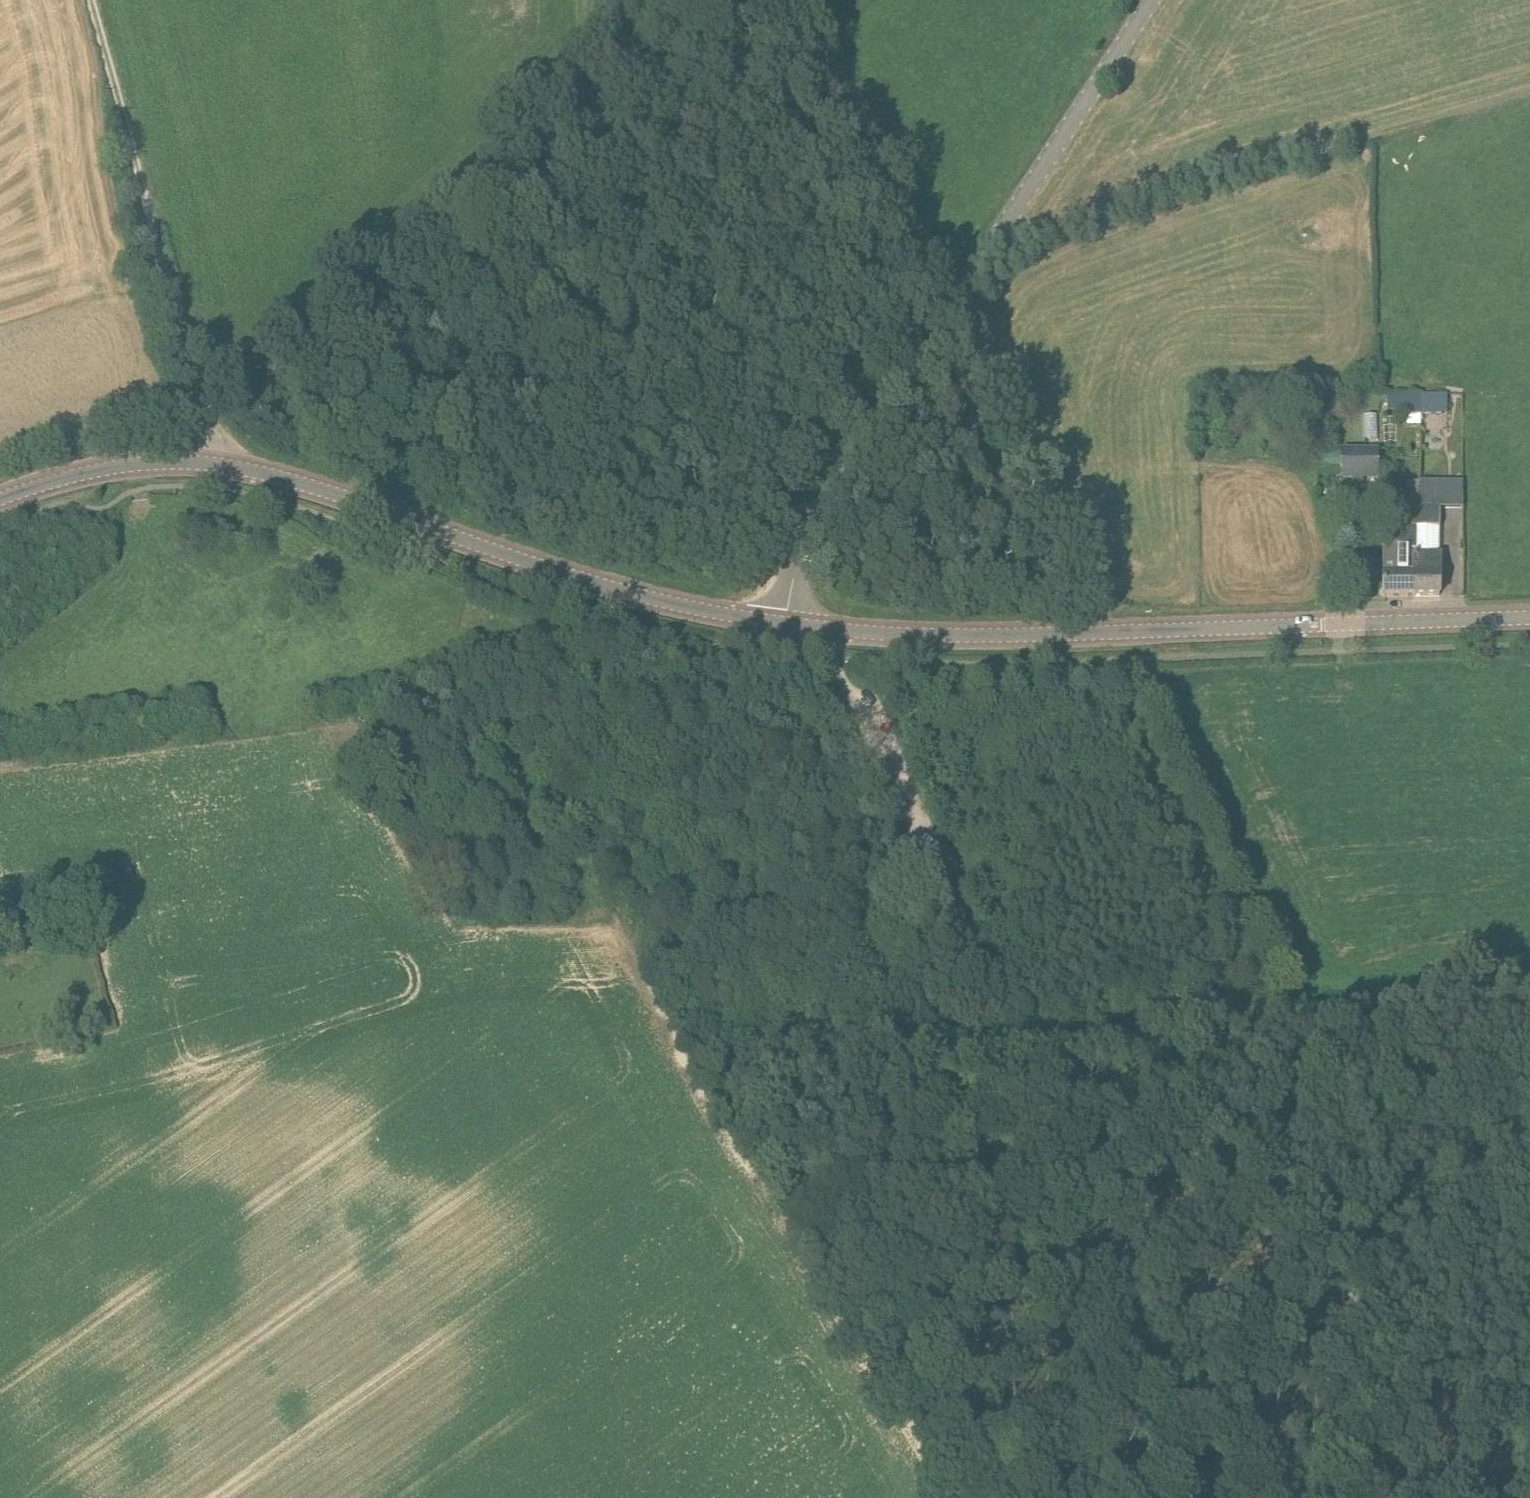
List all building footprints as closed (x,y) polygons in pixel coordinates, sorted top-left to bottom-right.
[(1421,415),(1422,394),(1407,394),(1407,395),(1387,395),(1387,411),(1407,411),(1407,415),(1421,415)] [(1448,415),(1447,395),(1422,394),(1421,415),(1448,415)] [(1341,449),(1340,479),(1378,479),(1379,450),(1341,449)] [(1462,482),(1451,482),(1419,481),(1419,482),(1418,482),(1417,505),(1416,555),(1413,555),(1414,596),(1440,596),(1439,576),(1440,556),(1439,555),(1440,508),(1451,508),(1463,508),(1462,482)] [(1416,555),(1417,505),(1405,505),(1385,504),(1384,577),(1384,597),(1414,596),(1413,555),(1416,555)]
